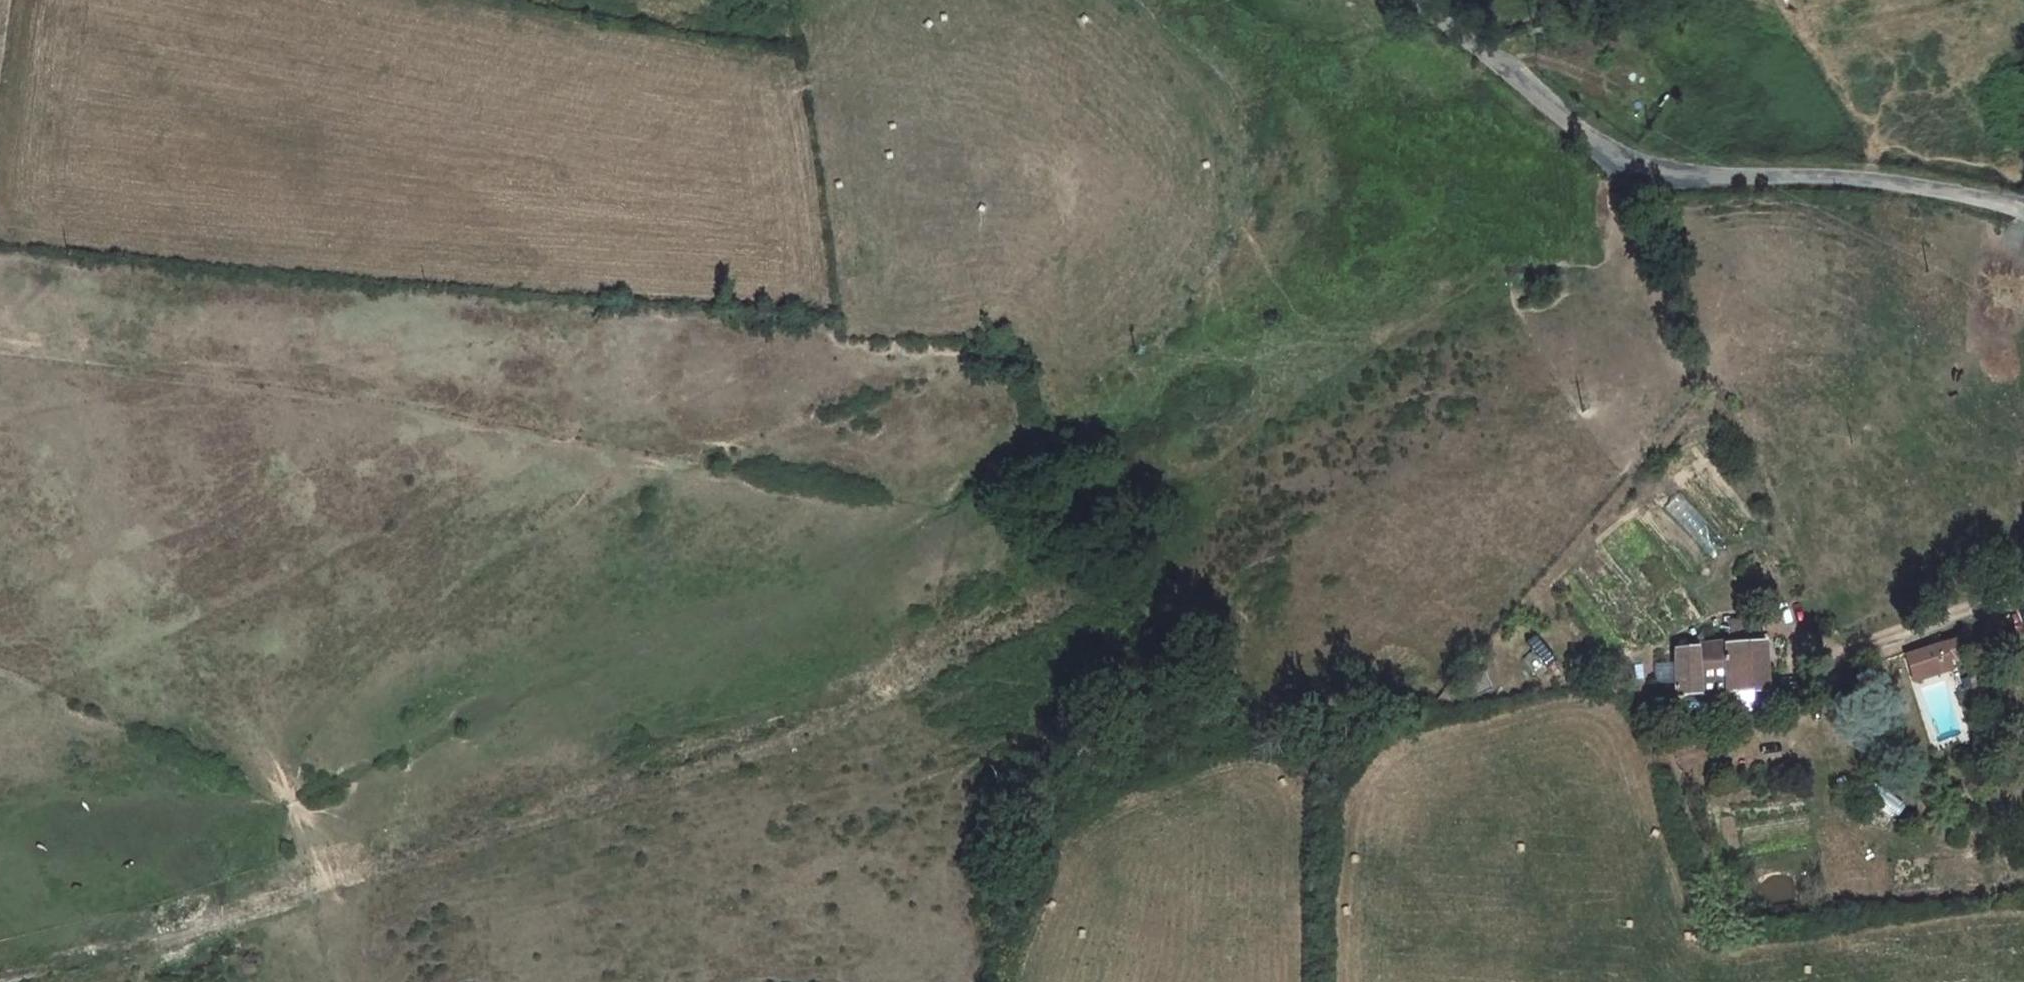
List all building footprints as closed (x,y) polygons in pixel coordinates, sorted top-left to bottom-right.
[(1729,620),(1730,641),(1763,639),(1762,618),(1729,620)] [(1728,644),(1699,647),(1683,647),(1674,650),(1675,696),(1696,695),(1764,693),(1763,641),(1728,644)] [(1953,643),(1905,659),(1911,676),(1947,665),(1946,662),(1958,658),(1953,643)] [(1947,665),(1911,676),(1912,683),(1949,671),(1947,665)]
